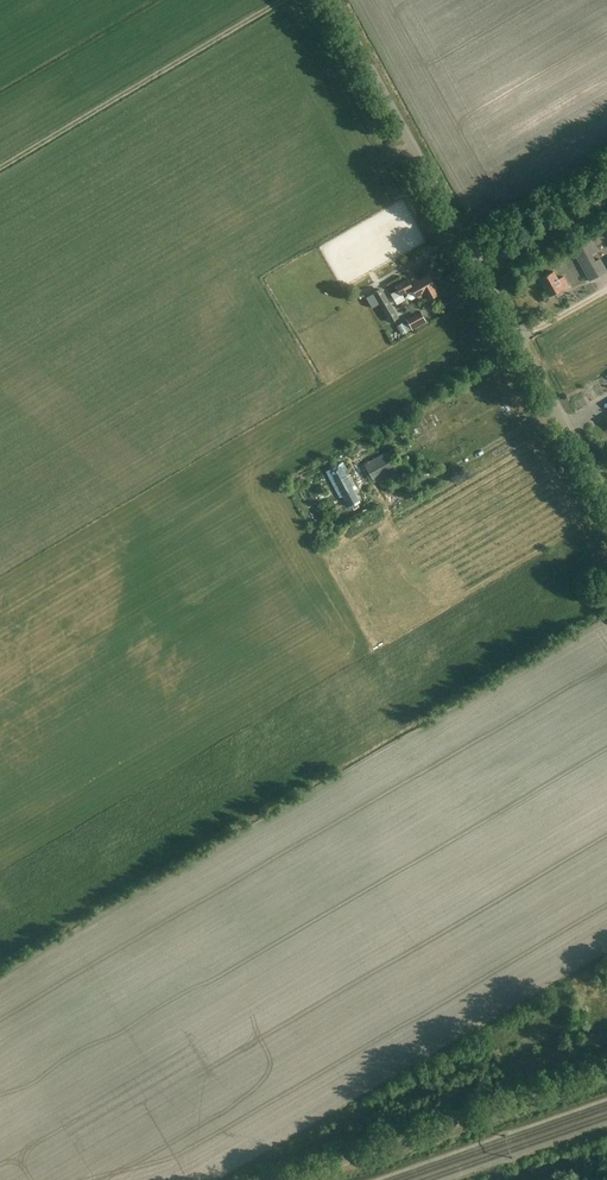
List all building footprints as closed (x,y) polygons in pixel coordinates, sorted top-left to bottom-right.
[(589,239),(571,250),(589,281),(606,271),(600,258),(595,260),(593,255),(596,253),(589,239)] [(549,296),(568,285),(563,276),(557,279),(553,271),(539,278),(549,296)] [(395,285),(401,295),(412,288),(417,296),(423,293),(427,299),(439,293),(429,274),(418,280),(416,278),(409,282),(407,278),(395,285)] [(466,300),(472,286),(455,279),(449,294),(466,300)] [(399,318),(381,287),(372,292),(390,323),(399,318)] [(412,329),(426,322),(420,311),(406,319),(412,329)] [(363,463),(374,482),(401,467),(391,448),(363,463)] [(349,507),(359,501),(353,490),(356,488),(343,463),(326,472),(340,497),(343,495),(349,507)]
